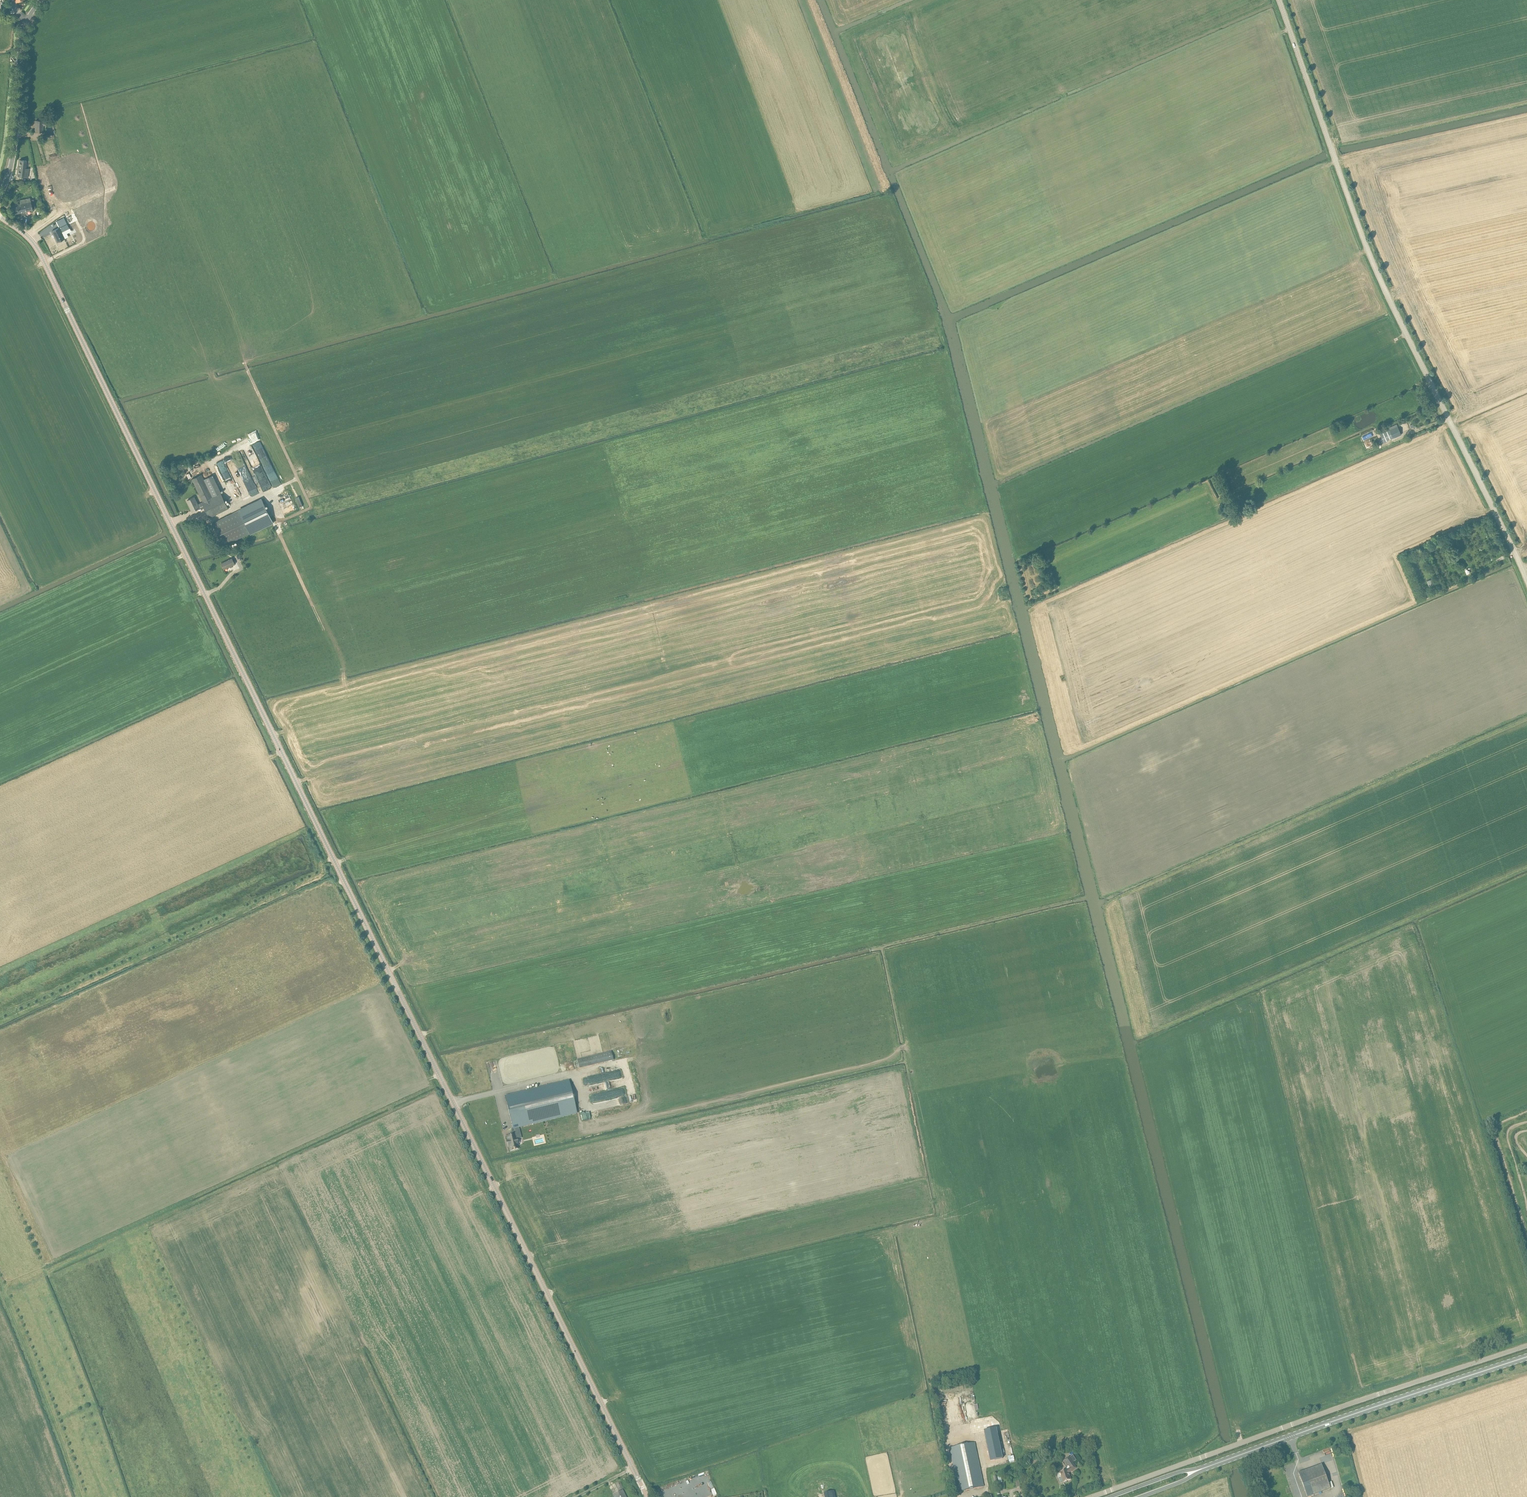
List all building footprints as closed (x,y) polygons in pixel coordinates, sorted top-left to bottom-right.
[(35,131),(43,131),(43,125),(47,125),(47,121),(44,121),(35,120),(35,131)] [(28,177),(28,171),(29,168),(26,168),(27,161),(24,160),(19,160),(18,176),(28,177)] [(105,181),(105,178),(105,176),(104,174),(102,172),(100,171),(98,171),(96,171),(93,172),(92,174),(91,176),(90,178),(90,180),(91,182),(93,184),(95,185),(97,185),(100,185),(102,185),(104,183),(105,181)] [(43,180),(40,181),(43,189),(46,200),(51,199),(48,187),(50,187),(46,176),(43,177),(43,180)] [(13,214),(32,209),(29,198),(19,200),(20,203),(11,206),(13,214)] [(56,229),(52,231),(57,242),(61,240),(65,238),(62,232),(69,229),(64,217),(56,221),(59,228),(56,229)] [(1384,442),(1393,438),(1401,435),(1397,426),(1389,429),(1390,430),(1380,434),(1384,442)] [(224,476),(235,503),(242,500),(250,497),(249,494),(256,492),(241,453),(225,459),(230,474),(224,476)] [(194,497),(187,500),(192,511),(199,507),(205,505),(210,515),(214,513),(228,507),(221,492),(213,475),(210,469),(208,466),(207,463),(196,468),(188,471),(202,500),(197,503),(194,497)] [(223,546),(228,544),(250,533),(273,522),(262,499),(239,510),(212,524),(223,546)] [(283,510),(284,514),(296,509),(294,505),(293,505),(291,499),(286,501),(287,503),(283,505),(285,509),(283,510)] [(221,563),(224,569),(235,564),(232,558),(221,563)] [(1427,582),(1428,582),(1430,589),(1437,586),(1434,579),(1427,582)] [(579,1069),(613,1061),(611,1051),(577,1059),(579,1069)] [(597,1083),(599,1092),(625,1086),(621,1069),(586,1077),(588,1085),(597,1083)] [(569,1080),(505,1096),(513,1128),(513,1129),(513,1130),(515,1129),(519,1128),(520,1128),(525,1127),(577,1114),(569,1080)] [(512,1137),(508,1138),(508,1141),(508,1142),(509,1147),(510,1147),(510,1150),(518,1149),(517,1145),(518,1145),(516,1140),(515,1140),(515,1136),(520,1135),(519,1128),(515,1129),(515,1132),(512,1133),(511,1133),(512,1137)] [(993,1413),(992,1414),(991,1414),(990,1415),(989,1416),(988,1417),(988,1418),(988,1419),(987,1420),(987,1421),(988,1422),(988,1423),(988,1424),(989,1425),(990,1426),(991,1427),(992,1427),(993,1428),(994,1428),(995,1428),(996,1428),(997,1428),(997,1427),(998,1427),(999,1426),(1000,1426),(1001,1425),(1001,1424),(1002,1423),(1002,1422),(1002,1421),(1002,1419),(1002,1418),(1001,1417),(1001,1416),(1000,1415),(999,1415),(998,1414),(997,1414),(996,1413),(995,1413),(994,1413),(993,1413)] [(996,1429),(984,1431),(991,1461),(1003,1458),(996,1429)] [(950,1448),(959,1491),(984,1486),(974,1442),(950,1448)] [(1060,1473),(1057,1474),(1058,1478),(1061,1477),(1062,1478),(1063,1482),(1071,1480),(1069,1474),(1073,1471),(1077,1468),(1074,1464),(1073,1463),(1069,1457),(1064,1461),(1068,1467),(1065,1468),(1067,1470),(1060,1473)] [(1300,1478),(1307,1496),(1330,1489),(1322,1465),(1298,1473),(1300,1478)]
